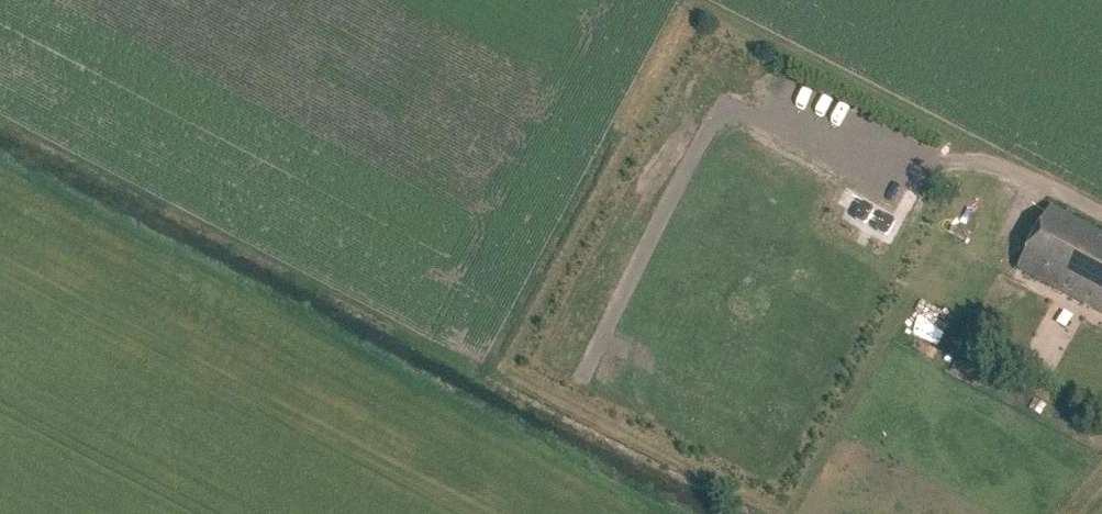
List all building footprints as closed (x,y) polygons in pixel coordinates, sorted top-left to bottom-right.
[(1052,208),(1018,270),(1101,315),(1101,235),(1052,208)] [(1040,416),(1047,404),(1036,398),(1029,410),(1040,416)]
